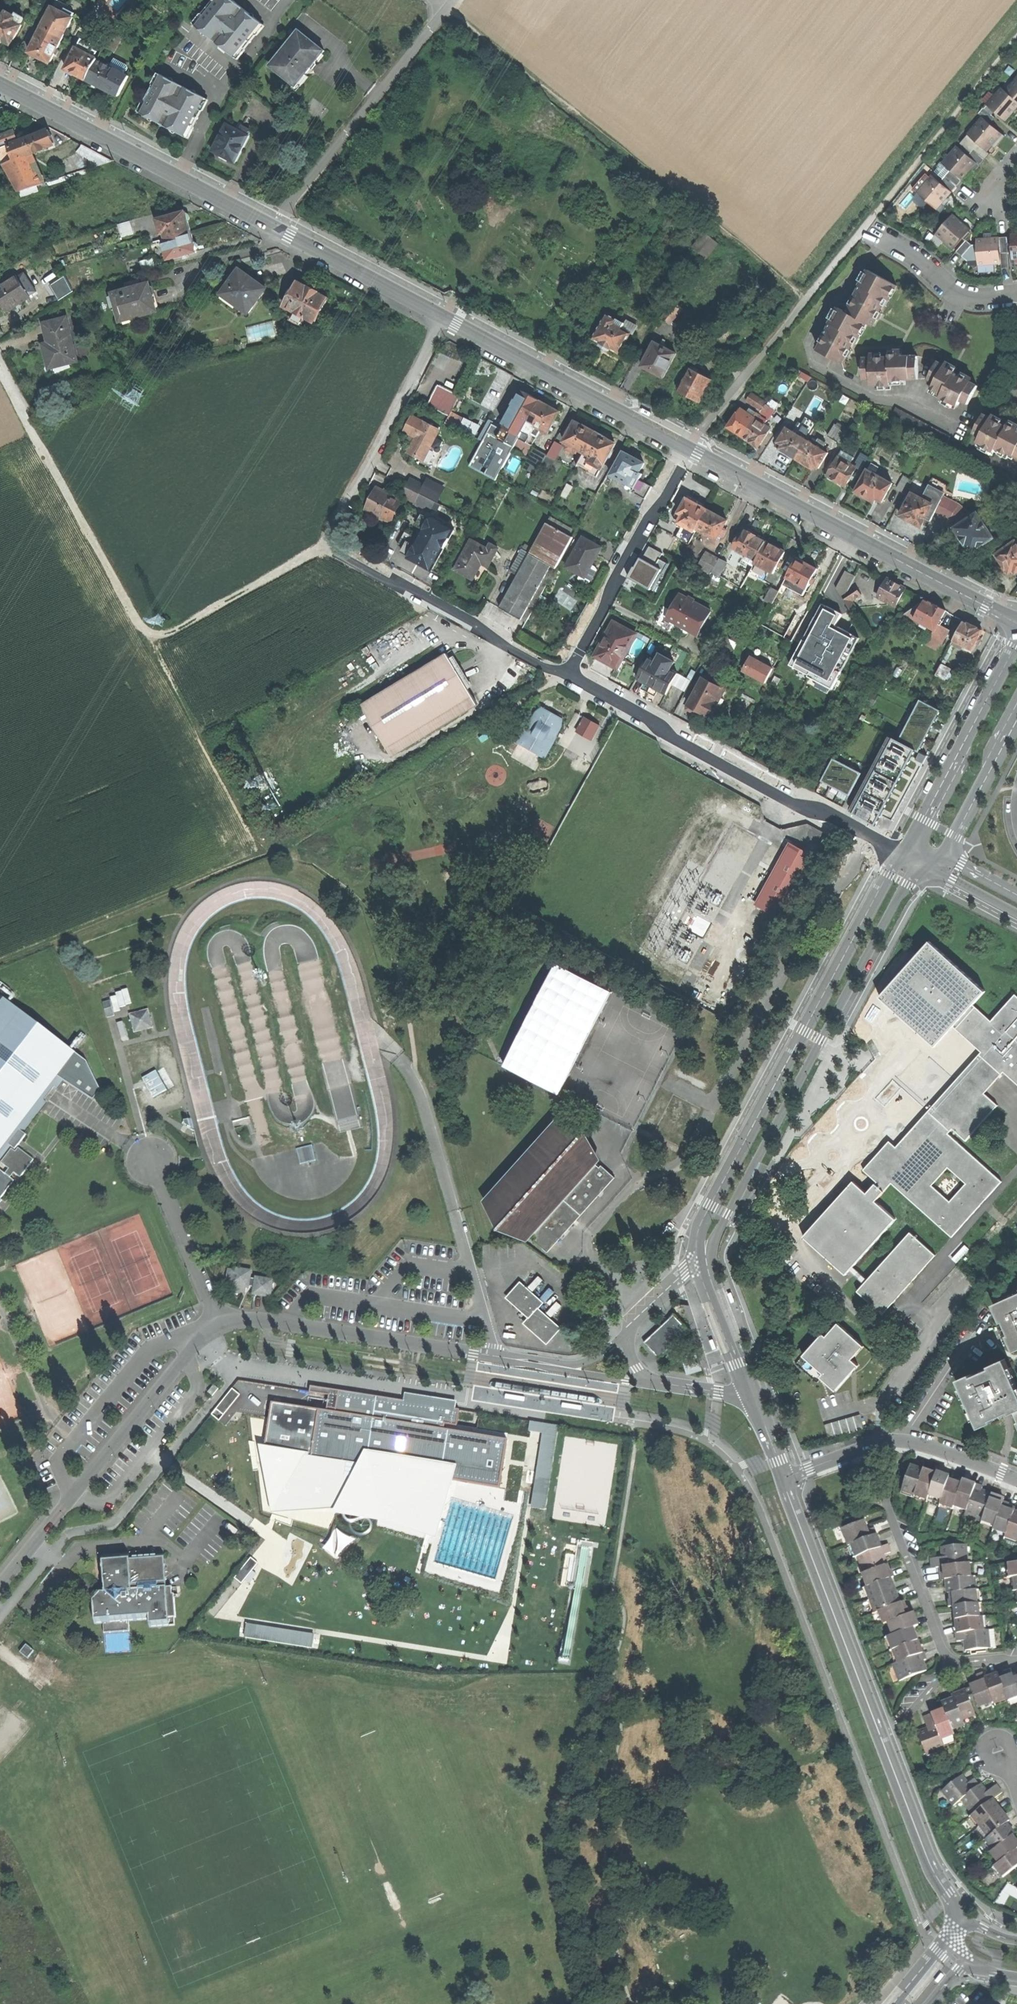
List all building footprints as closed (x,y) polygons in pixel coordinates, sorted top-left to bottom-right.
[(219,0),(215,0),(195,25),(197,27),(219,0)] [(234,0),(219,0),(197,27),(216,42),(234,56),(261,22),(234,0)] [(40,57),(50,62),(73,18),(72,17),(74,13),(66,9),(64,13),(53,7),(30,52),(40,57)] [(1,12),(0,14),(0,41),(2,43),(4,40),(11,44),(22,25),(21,24),(24,18),(17,14),(16,17),(7,11),(5,15),(1,12)] [(264,24),(261,22),(234,56),(236,58),(264,24)] [(325,51),(299,30),(271,66),(294,85),(304,73),(305,74),(312,66),(325,51)] [(118,36),(112,33),(105,46),(111,49),(118,36)] [(82,77),(87,80),(98,59),(94,56),(97,51),(83,44),(81,49),(77,47),(66,69),(68,70),(67,70),(68,73),(74,76),(77,75),(77,74),(82,77)] [(110,66),(98,59),(87,80),(104,89),(115,68),(110,66)] [(115,68),(126,74),(129,68),(128,66),(115,59),(110,66),(115,68)] [(126,74),(115,68),(104,89),(109,91),(119,97),(130,76),(126,74)] [(308,77),(305,74),(304,73),(294,85),(292,87),(297,91),(308,77)] [(142,114),(162,75),(160,74),(139,113),(142,114)] [(204,97),(162,75),(142,114),(164,125),(184,136),(204,97)] [(1005,91),(1016,101),(1016,77),(1005,91)] [(986,105),(987,105),(994,112),(1005,121),(1013,112),(1016,107),(1016,101),(1005,91),(1001,87),(986,105)] [(207,99),(204,97),(184,136),(187,137),(207,99)] [(987,105),(985,108),(992,115),(994,112),(987,105)] [(982,117),(990,123),(995,118),(992,115),(985,108),(983,107),(978,113),(982,117)] [(978,144),(987,151),(997,140),(1000,142),(1005,136),(990,123),(982,117),(967,134),(978,144)] [(240,131),(227,124),(213,151),(224,156),(235,162),(249,135),(248,135),(251,130),(242,126),(240,131)] [(48,128),(19,139),(0,146),(0,156),(20,189),(41,183),(29,153),(54,143),(51,136),(48,128)] [(14,128),(0,134),(0,146),(19,139),(14,128)] [(963,146),(971,152),(973,149),(978,144),(967,134),(959,143),(963,146)] [(996,147),(1000,142),(997,140),(987,151),(990,154),(996,147)] [(113,159),(84,144),(78,151),(90,158),(94,166),(113,159)] [(973,149),(985,160),(990,154),(987,151),(978,144),(973,149)] [(957,146),(942,163),(950,170),(962,181),(963,179),(977,163),(968,155),(960,149),(957,146)] [(963,146),(960,149),(968,155),(971,152),(963,146)] [(971,152),(968,155),(977,163),(980,165),(985,160),(973,149),(971,152)] [(935,171),(943,178),(950,170),(942,163),(935,171)] [(975,172),(980,165),(977,163),(963,179),(967,183),(972,179),(970,177),(975,172)] [(943,178),(940,182),(952,192),(962,181),(950,170),(943,178)] [(912,189),(917,192),(930,177),(926,173),(912,189)] [(940,182),(932,175),(930,177),(917,192),(937,209),(942,204),(945,199),(952,192),(940,182)] [(946,207),(942,204),(937,209),(941,213),(946,207)] [(163,239),(191,231),(189,224),(188,220),(189,219),(190,218),(189,214),(187,213),(186,213),(186,211),(157,219),(163,239)] [(953,214),(935,234),(953,249),(963,237),(966,234),(970,229),(961,221),(953,214)] [(134,233),(131,221),(118,224),(122,237),(134,233)] [(163,239),(164,244),(168,260),(197,252),(196,249),(197,249),(198,247),(197,243),(195,242),(194,242),(193,236),(191,231),(163,239)] [(708,257),(719,244),(710,236),(699,250),(708,257)] [(1001,264),(999,237),(988,238),(976,239),(976,245),(978,261),(978,265),(1001,264)] [(1007,237),(999,237),(1001,264),(1001,268),(1009,268),(1007,245),(1007,237)] [(152,247),(164,244),(163,239),(151,242),(152,247)] [(962,257),(972,245),(966,240),(956,252),(962,257)] [(978,261),(976,245),(972,245),(962,257),(968,261),(969,261),(978,261)] [(157,268),(154,259),(141,262),(144,272),(157,268)] [(249,314),(267,288),(251,277),(239,268),(221,294),(222,294),(223,292),(239,304),(237,305),(249,314)] [(897,285),(868,270),(860,286),(863,287),(849,313),(839,308),(830,324),(833,325),(819,351),(842,363),(846,355),(847,356),(850,350),(854,343),(853,343),(856,337),(859,339),(859,338),(867,323),(872,325),(876,317),(877,318),(880,312),(878,311),(881,304),(883,305),(886,299),(889,301),(889,300),(897,285)] [(16,276),(0,286),(0,301),(5,309),(19,301),(20,303),(30,297),(16,276)] [(71,291),(63,278),(50,286),(54,293),(56,291),(60,298),(71,291)] [(142,285),(140,279),(126,283),(128,289),(114,293),(114,294),(109,295),(113,310),(118,309),(121,322),(122,322),(122,321),(157,311),(152,293),(150,283),(142,285)] [(298,282),(295,287),(290,296),(285,306),(296,312),(305,317),(316,322),(329,298),(319,293),(308,287),(303,284),(298,282)] [(310,282),(308,287),(319,293),(321,288),(310,282)] [(682,309),(675,303),(664,317),(671,323),(682,309)] [(305,317),(296,312),(292,319),(301,324),(305,317)] [(624,323),(607,314),(593,338),(602,343),(600,345),(604,348),(609,350),(611,348),(619,353),(621,349),(622,350),(625,349),(627,345),(627,341),(626,341),(631,333),(622,328),(624,323)] [(69,328),(67,317),(44,323),(48,343),(43,344),(46,355),(48,365),(69,360),(70,363),(78,361),(73,343),(70,344),(66,329),(69,328)] [(626,320),(624,323),(622,328),(631,333),(632,334),(637,326),(626,320)] [(274,322),(249,326),(251,338),(276,333),(274,322)] [(660,345),(655,342),(642,366),(653,371),(664,377),(676,354),(665,348),(666,345),(661,343),(660,345)] [(880,386),(891,386),(891,381),(903,381),(903,380),(918,379),(918,356),(902,357),(902,354),(896,354),(896,356),(890,356),(890,357),(883,358),(883,354),(871,354),(871,358),(863,358),(864,379),(872,379),(872,385),(880,385),(880,386)] [(49,368),(70,363),(69,360),(48,365),(49,368)] [(945,365),(938,362),(928,379),(935,383),(932,389),(942,395),(940,398),(950,403),(951,402),(958,406),(961,400),(968,404),(978,386),(971,382),(960,376),(954,373),(955,372),(950,369),(950,368),(945,365)] [(950,369),(955,372),(957,368),(951,364),(947,362),(945,365),(950,368),(950,369)] [(811,377),(791,366),(787,373),(807,384),(811,377)] [(712,380),(690,368),(678,392),(689,397),(700,403),(712,380)] [(962,373),(960,376),(971,382),(972,378),(962,373)] [(450,390),(439,385),(429,405),(449,415),(451,411),(460,395),(450,390)] [(521,435),(539,400),(531,396),(523,392),(504,426),(505,427),(521,435)] [(761,410),(765,404),(761,401),(761,400),(751,394),(747,400),(761,410)] [(550,406),(539,400),(521,435),(513,450),(519,453),(522,448),(526,450),(530,444),(531,445),(536,436),(538,436),(541,429),(548,433),(559,411),(550,406)] [(758,414),(756,419),(764,425),(774,411),(765,404),(761,410),(758,414)] [(896,407),(890,419),(944,448),(950,436),(896,407)] [(743,437),(756,419),(747,413),(741,409),(728,427),(735,432),(743,437)] [(750,409),(747,413),(756,419),(758,414),(750,409)] [(464,418),(451,411),(449,415),(445,422),(458,429),(464,418)] [(983,414),(973,433),(980,437),(978,442),(985,446),(984,447),(994,452),(996,448),(1006,454),(1007,453),(1016,458),(1016,429),(1008,424),(1007,427),(1001,424),(1003,420),(996,417),(992,415),(991,418),(983,414)] [(440,430),(413,416),(409,423),(405,431),(411,434),(409,438),(410,441),(413,442),(408,452),(424,460),(431,445),(435,438),(440,430)] [(461,427),(478,434),(482,424),(465,417),(461,427)] [(801,424),(813,431),(817,424),(805,417),(801,424)] [(764,425),(756,419),(743,437),(751,443),(758,448),(771,429),(764,425)] [(582,457),(596,432),(585,426),(586,425),(581,423),(577,420),(576,422),(575,421),(564,441),(570,444),(567,449),(575,453),(577,448),(581,450),(579,455),(582,457)] [(1016,429),(1016,424),(1010,421),(1008,424),(1016,429)] [(497,480),(513,450),(521,435),(505,427),(503,431),(492,425),(470,466),(497,480)] [(828,437),(840,444),(848,432),(835,425),(828,437)] [(793,431),(799,435),(802,430),(796,426),(793,431)] [(796,459),(807,440),(799,435),(793,431),(787,427),(777,442),(782,445),(780,449),(787,453),(796,459)] [(606,437),(596,432),(582,457),(577,465),(598,476),(616,443),(614,443),(615,442),(609,438),(606,437)] [(443,442),(435,438),(431,445),(435,448),(435,449),(436,450),(436,451),(437,451),(438,452),(439,452),(440,451),(441,451),(441,450),(442,449),(442,448),(441,447),(441,446),(443,442)] [(819,439),(815,445),(823,450),(827,444),(819,439)] [(815,445),(807,440),(796,459),(805,464),(812,469),(814,465),(819,468),(828,453),(823,450),(815,445)] [(563,445),(555,441),(547,455),(555,460),(563,445)] [(540,469),(547,455),(534,448),(524,467),(537,474),(540,469)] [(842,451),(839,457),(851,464),(854,458),(842,451)] [(634,458),(624,452),(612,474),(635,488),(639,480),(642,474),(639,472),(644,464),(634,458)] [(862,453),(855,466),(857,467),(861,470),(869,457),(862,453)] [(555,460),(547,455),(540,469),(548,473),(549,471),(555,460)] [(851,464),(839,457),(827,476),(836,481),(845,486),(857,467),(855,466),(851,464)] [(562,463),(555,460),(549,471),(555,474),(562,463)] [(872,463),(868,470),(875,474),(879,467),(872,463)] [(875,474),(868,470),(856,491),(867,498),(874,502),(876,498),(882,501),(892,484),(875,474)] [(711,473),(709,476),(717,480),(718,481),(719,479),(720,477),(711,473)] [(612,479),(607,476),(603,483),(609,486),(612,479)] [(427,477),(423,485),(424,485),(440,493),(443,486),(427,477)] [(420,493),(424,485),(423,485),(411,478),(402,495),(416,502),(420,493)] [(930,485),(944,493),(948,486),(934,478),(930,485)] [(911,482),(905,479),(899,490),(905,493),(911,482)] [(653,487),(639,480),(635,488),(633,491),(646,499),(653,487)] [(435,501),(440,493),(424,485),(420,493),(435,501)] [(573,488),(567,485),(561,496),(567,499),(573,488)] [(933,505),(926,519),(930,521),(936,510),(944,495),(945,493),(944,493),(930,485),(922,499),(933,505)] [(390,521),(401,501),(392,496),(394,493),(385,489),(384,492),(378,489),(372,499),(367,508),(390,521)] [(430,510),(435,501),(420,493),(416,502),(415,503),(430,510)] [(926,519),(933,505),(922,499),(912,493),(900,515),(904,517),(903,518),(904,520),(907,522),(910,521),(916,524),(921,527),(926,519)] [(951,518),(956,525),(971,515),(959,505),(944,495),(936,510),(951,518)] [(682,525),(695,532),(697,529),(707,510),(697,504),(698,503),(697,502),(694,500),(691,498),(689,499),(687,498),(675,520),(682,525)] [(719,535),(723,528),(727,520),(717,515),(707,510),(697,529),(717,539),(719,535)] [(981,510),(954,528),(962,540),(971,553),(993,538),(981,520),(985,517),(981,510)] [(454,530),(430,517),(418,539),(405,532),(398,545),(411,552),(408,558),(419,564),(431,571),(454,530)] [(547,523),(530,554),(551,565),(551,566),(556,568),(573,537),(547,523)] [(689,544),(695,532),(682,525),(676,537),(689,544)] [(753,565),(754,563),(766,542),(757,537),(757,536),(752,533),(747,531),(745,534),(741,533),(733,548),(748,556),(745,561),(753,565)] [(604,548),(585,538),(569,568),(578,573),(584,576),(582,580),(592,586),(599,572),(593,569),(604,548)] [(491,544),(488,550),(472,540),(455,569),(464,574),(473,579),(472,578),(481,563),(488,567),(498,549),(491,544)] [(754,563),(774,573),(785,552),(776,547),(766,542),(754,563)] [(996,555),(1002,564),(1001,565),(1001,568),(1002,570),(1004,573),(1007,574),(1008,573),(1014,570),(1016,573),(1016,572),(1016,544),(1015,542),(996,555)] [(656,566),(660,559),(663,553),(650,546),(643,559),(656,566)] [(518,575),(530,554),(522,549),(511,570),(510,570),(510,571),(518,575)] [(710,574),(711,572),(719,558),(706,551),(697,567),(710,574)] [(551,565),(530,554),(518,575),(500,608),(521,619),(551,566),(551,565)] [(643,559),(641,558),(636,567),(634,566),(628,577),(650,589),(651,588),(656,579),(659,581),(662,575),(663,575),(665,571),(656,566),(643,559)] [(711,572),(719,576),(727,562),(719,558),(711,572)] [(787,577),(799,584),(807,588),(817,569),(809,565),(797,558),(787,577)] [(660,559),(656,566),(665,571),(669,564),(660,559)] [(855,575),(845,570),(836,588),(843,598),(855,575)] [(796,591),(799,584),(787,577),(783,584),(796,591)] [(896,584),(887,579),(878,597),(896,606),(905,589),(896,584)] [(764,601),(772,605),(779,592),(772,588),(764,601)] [(861,595),(858,590),(850,596),(853,600),(861,595)] [(698,635),(711,611),(694,602),(687,598),(679,594),(673,606),(666,618),(698,635)] [(856,608),(853,600),(850,596),(844,600),(851,611),(856,608)] [(937,606),(926,600),(923,604),(921,603),(906,614),(935,630),(938,624),(940,620),(945,611),(937,606)] [(790,614),(804,621),(809,610),(795,603),(790,614)] [(660,616),(665,619),(671,608),(665,605),(660,616)] [(835,610),(827,606),(809,638),(805,636),(790,665),(800,670),(799,671),(832,689),(848,659),(843,656),(854,635),(836,625),(842,614),(835,610)] [(964,646),(972,650),(976,642),(979,644),(982,639),(979,637),(982,630),(973,626),(963,621),(953,640),(964,646)] [(595,655),(614,665),(620,656),(624,658),(637,634),(614,622),(609,631),(612,632),(609,638),(607,638),(603,646),(601,645),(595,655)] [(938,624),(935,630),(931,637),(941,642),(943,643),(950,630),(941,625),(938,624)] [(609,631),(601,645),(603,646),(607,638),(609,638),(612,632),(609,631)] [(937,649),(941,642),(931,637),(928,644),(937,649)] [(962,650),(964,646),(953,640),(951,645),(955,647),(962,650)] [(945,666),(955,647),(951,645),(941,664),(945,666)] [(459,673),(447,653),(363,704),(389,747),(472,697),(477,705),(478,705),(459,673)] [(655,661),(648,657),(636,677),(644,682),(651,685),(658,689),(667,694),(672,684),(678,673),(669,669),(674,661),(659,653),(655,661)] [(618,668),(624,658),(620,656),(614,665),(618,668)] [(754,677),(766,683),(774,669),(750,656),(743,671),(754,677)] [(936,675),(944,679),(950,668),(945,666),(941,664),(936,675)] [(691,680),(678,673),(672,684),(685,691),(691,680)] [(781,679),(775,676),(771,685),(776,688),(781,679)] [(700,711),(711,717),(718,705),(713,702),(716,696),(721,698),(727,686),(716,680),(714,684),(703,678),(688,705),(700,711)] [(655,696),(658,689),(651,685),(644,682),(641,688),(655,696)] [(477,705),(472,697),(389,747),(394,755),(477,705)] [(941,711),(924,702),(902,742),(919,751),(941,711)] [(525,725),(516,742),(545,759),(555,743),(557,737),(558,737),(560,732),(562,726),(563,719),(541,706),(535,710),(525,725)] [(577,732),(591,740),(600,725),(585,717),(577,732)] [(927,756),(919,751),(902,742),(894,738),(854,814),(876,826),(881,815),(893,821),(927,756)] [(834,758),(821,781),(849,796),(862,773),(834,758)] [(757,904),(780,917),(813,856),(801,850),(790,844),(757,904)] [(864,1170),(877,1182),(866,1194),(874,1201),(893,1183),(953,1237),(1001,1182),(948,1134),(953,1129),(967,1141),(997,1106),(985,1094),(1004,1072),(1016,1084),(1016,997),(1016,996),(992,1023),(973,1006),(984,993),(930,942),(880,997),(935,1046),(954,1026),(982,1052),(896,1147),(889,1142),(864,1170)] [(555,964),(503,1066),(559,1094),(611,992),(555,964)] [(121,1009),(129,1007),(124,992),(117,994),(117,997),(110,999),(111,1002),(104,1004),(108,1019),(115,1017),(114,1013),(121,1011),(121,1009)] [(63,1080),(93,1101),(100,1091),(87,1061),(0,995),(0,1162),(8,1168),(4,1173),(0,1170),(0,1199),(13,1181),(10,1178),(14,1173),(19,1177),(33,1160),(17,1147),(21,1142),(26,1135),(23,1132),(40,1110),(46,1102),(44,1100),(54,1086),(57,1088),(63,1080)] [(147,1011),(132,1015),(136,1031),(151,1027),(147,1011)] [(153,1096),(176,1085),(166,1065),(144,1076),(153,1096)] [(536,1241),(549,1253),(616,1178),(603,1166),(601,1167),(597,1164),(599,1162),(583,1137),(558,1124),(489,1200),(507,1224),(530,1237),(532,1235),(537,1239),(536,1241)] [(297,1149),(301,1164),(316,1160),(312,1145),(297,1149)] [(896,1220),(874,1201),(866,1194),(853,1182),(804,1237),(846,1274),(849,1270),(852,1266),(896,1220)] [(859,1291),(883,1313),(935,1255),(910,1234),(868,1281),(865,1284),(859,1291)] [(969,1249),(965,1246),(953,1259),(957,1262),(969,1249)] [(781,1272),(791,1259),(784,1253),(773,1267),(781,1272)] [(852,1266),(849,1270),(865,1284),(868,1281),(852,1266)] [(233,1290),(247,1292),(247,1287),(256,1287),(255,1295),(270,1296),(272,1280),(250,1278),(250,1272),(228,1269),(226,1283),(234,1284),(233,1290)] [(526,1323),(548,1343),(561,1328),(540,1308),(544,1303),(522,1283),(509,1297),(531,1317),(526,1323)] [(990,1303),(998,1322),(1001,1321),(1006,1334),(1004,1335),(1011,1351),(1016,1349),(1016,1291),(990,1303)] [(689,1330),(674,1314),(644,1342),(659,1358),(689,1330)] [(821,1377),(835,1389),(850,1373),(857,1365),(850,1359),(862,1346),(838,1324),(826,1338),(823,1335),(804,1355),(824,1373),(821,1377)] [(695,1354),(684,1358),(688,1372),(699,1369),(695,1354)] [(1013,1410),(1016,1408),(1016,1392),(1001,1357),(986,1364),(987,1367),(969,1375),(968,1372),(955,1378),(977,1426),(990,1420),(988,1417),(999,1412),(1006,1409),(1008,1412),(1013,1410)] [(453,1424),(454,1419),(465,1421),(467,1407),(464,1398),(416,1390),(415,1395),(322,1381),(321,1386),(339,1389),(338,1404),(328,1404),(328,1421),(320,1449),(373,1454),(350,1506),(384,1514),(444,1528),(451,1501),(456,1481),(499,1487),(505,1481),(512,1434),(453,1424)] [(241,1383),(221,1407),(227,1416),(249,1389),(241,1383)] [(825,1425),(829,1440),(864,1430),(860,1415),(825,1425)] [(559,1426),(531,1421),(529,1431),(542,1433),(542,1437),(531,1506),(546,1509),(547,1506),(548,1499),(559,1426)] [(373,1454),(320,1449),(270,1437),(238,1471),(318,1519),(328,1503),(348,1464),(373,1454)] [(922,1470),(919,1469),(907,1465),(899,1490),(914,1495),(922,1470)] [(934,1473),(931,1472),(922,1470),(914,1495),(925,1499),(925,1498),(926,1494),(927,1494),(934,1473)] [(934,1473),(927,1494),(939,1498),(937,1503),(940,1504),(949,1477),(941,1474),(941,1475),(938,1475),(934,1473)] [(949,1477),(940,1504),(951,1508),(951,1505),(953,1506),(960,1484),(958,1483),(955,1482),(952,1481),(953,1478),(949,1477)] [(972,1484),(971,1483),(960,1480),(961,1478),(960,1478),(958,1483),(960,1484),(953,1506),(964,1509),(972,1484)] [(972,1484),(964,1509),(962,1515),(979,1520),(987,1496),(984,1495),(978,1493),(980,1486),(972,1484)] [(987,1496),(979,1520),(992,1524),(991,1529),(992,1529),(1000,1504),(1000,1502),(1002,1498),(1001,1498),(1001,1499),(995,1497),(994,1500),(987,1498),(989,1493),(988,1493),(987,1496)] [(925,1499),(937,1503),(939,1498),(927,1494),(926,1494),(925,1498),(925,1499)] [(1000,1504),(992,1529),(1004,1533),(1003,1536),(1011,1514),(1012,1508),(1011,1511),(1009,1510),(1004,1509),(1005,1506),(1000,1504)] [(1003,1536),(1016,1540),(1016,1536),(1016,1515),(1016,1516),(1015,1515),(1011,1514),(1003,1536)] [(846,1543),(874,1533),(872,1528),(863,1531),(861,1529),(865,1527),(864,1524),(863,1521),(841,1529),(846,1543)] [(856,1556),(879,1547),(877,1541),(873,1542),(871,1536),(874,1535),(874,1533),(846,1543),(847,1545),(849,1544),(854,1556),(854,1557),(856,1556)] [(939,1566),(966,1563),(964,1544),(940,1546),(941,1554),(943,1553),(943,1557),(941,1557),(930,1558),(931,1567),(939,1566)] [(884,1560),(882,1555),(889,1552),(886,1545),(879,1547),(856,1556),(863,1573),(882,1566),(886,1565),(884,1560)] [(266,1558),(260,1553),(244,1572),(250,1577),(266,1558)] [(104,1623),(104,1633),(130,1631),(129,1620),(151,1619),(151,1627),(175,1625),(175,1618),(176,1617),(175,1594),(173,1594),(173,1587),(166,1587),(164,1555),(142,1557),(124,1558),(104,1560),(106,1592),(102,1592),(102,1590),(99,1590),(97,1592),(95,1590),(91,1595),(93,1597),(92,1597),(92,1604),(94,1604),(96,1624),(104,1623)] [(1007,1563),(1008,1577),(1011,1577),(1016,1576),(1016,1562),(1007,1563)] [(948,1579),(969,1576),(968,1570),(967,1563),(966,1563),(939,1566),(939,1573),(943,1572),(943,1579),(940,1579),(940,1580),(948,1579)] [(861,1574),(866,1586),(886,1579),(889,1578),(892,1577),(892,1576),(890,1577),(888,1571),(885,1572),(882,1566),(863,1573),(861,1574)] [(948,1592),(972,1590),(971,1577),(971,1576),(969,1576),(948,1579),(948,1585),(945,1586),(946,1589),(946,1593),(948,1592)] [(891,1584),(888,1585),(886,1579),(866,1586),(864,1587),(869,1600),(873,1612),(877,1611),(895,1604),(894,1601),(893,1598),(896,1597),(891,1584)] [(953,1605),(976,1603),(974,1590),(974,1589),(972,1590),(948,1592),(949,1599),(952,1599),(953,1605)] [(887,1622),(906,1614),(904,1609),(901,1602),(895,1604),(877,1611),(882,1624),(887,1622)] [(954,1619),(957,1619),(978,1616),(976,1604),(976,1603),(953,1605),(950,1606),(947,1606),(947,1607),(953,1606),(954,1616),(954,1619)] [(891,1635),(908,1628),(916,1625),(914,1619),(911,1620),(909,1614),(912,1613),(908,1614),(906,1614),(887,1622),(891,1635)] [(256,1615),(254,1630),(322,1641),(323,1626),(256,1615)] [(955,1629),(955,1632),(982,1629),(980,1617),(980,1616),(978,1616),(957,1619),(958,1626),(955,1626),(955,1629)] [(910,1632),(908,1628),(891,1635),(886,1637),(891,1649),(896,1662),(921,1652),(919,1646),(916,1648),(913,1641),(916,1640),(914,1634),(911,1635),(910,1632)] [(992,1628),(986,1629),(988,1647),(994,1647),(992,1628)] [(963,1640),(963,1645),(964,1650),(988,1647),(986,1629),(985,1629),(982,1629),(955,1632),(955,1641),(963,1640)] [(921,1661),(924,1659),(922,1652),(921,1652),(896,1662),(891,1664),(898,1681),(925,1670),(921,1671),(918,1662),(921,1661)] [(1006,1698),(1016,1694),(1016,1687),(1013,1676),(1010,1669),(1006,1671),(1004,1672),(1005,1675),(999,1677),(1005,1696),(1006,1698)] [(977,1679),(968,1683),(976,1705),(992,1699),(984,1676),(982,1671),(978,1672),(975,1673),(977,1679)] [(984,1676),(992,1699),(993,1700),(1005,1696),(999,1677),(996,1671),(992,1672),(984,1676)] [(954,1698),(963,1720),(976,1715),(966,1690),(958,1693),(953,1695),(954,1698)] [(942,1703),(944,1710),(951,1727),(964,1723),(963,1720),(954,1698),(948,1700),(942,1703)] [(937,1712),(932,1714),(942,1739),(954,1735),(951,1727),(944,1710),(937,1712)] [(923,1730),(918,1732),(926,1755),(945,1748),(942,1739),(932,1714),(923,1718),(928,1728),(923,1730)] [(942,1788),(953,1803),(961,1797),(978,1784),(973,1777),(967,1781),(965,1778),(961,1773),(942,1788)] [(978,1784),(961,1797),(973,1812),(992,1797),(1001,1790),(996,1783),(987,1790),(984,1786),(980,1782),(978,1784)] [(992,1797),(973,1812),(971,1813),(979,1824),(988,1835),(1006,1821),(1009,1819),(1005,1813),(998,1805),(992,1797)] [(1006,1821),(988,1835),(985,1837),(993,1848),(1012,1834),(1014,1832),(1010,1827),(1009,1825),(1006,1821)] [(1016,1847),(1016,1841),(1016,1840),(1012,1834),(993,1848),(990,1850),(999,1861),(1015,1848),(1016,1847)] [(999,1861),(994,1864),(1002,1875),(1016,1864),(1016,1850),(1015,1848),(999,1861)] [(943,1973),(942,1972),(935,1980),(938,1983),(943,1976),(945,1974),(943,1973)]
